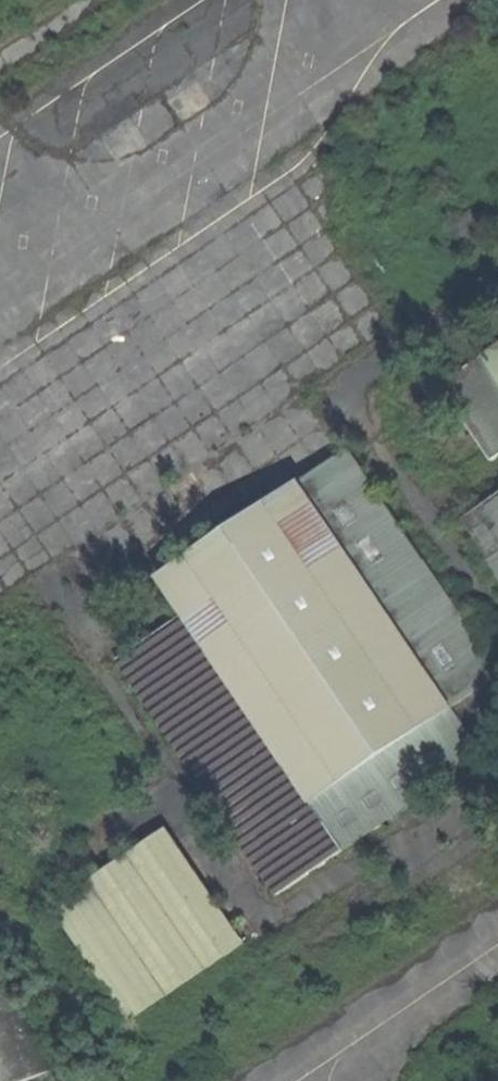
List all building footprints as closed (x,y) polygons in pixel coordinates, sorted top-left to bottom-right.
[(497,373),(497,350),(488,357),(497,373)] [(488,357),(444,386),(496,463),(497,461),(497,373),(488,357)] [(304,486),(457,709),(497,682),(497,666),(354,452),(304,486)] [(304,486),(165,581),(187,614),(314,802),(457,709),(304,486)] [(463,522),(497,574),(497,499),(463,522)] [(314,802),(187,614),(118,662),(280,893),(348,851),(314,802)] [(489,757),(457,709),(314,802),(348,851),(489,757)] [(246,943),(168,830),(56,906),(134,1020),(246,943)]
